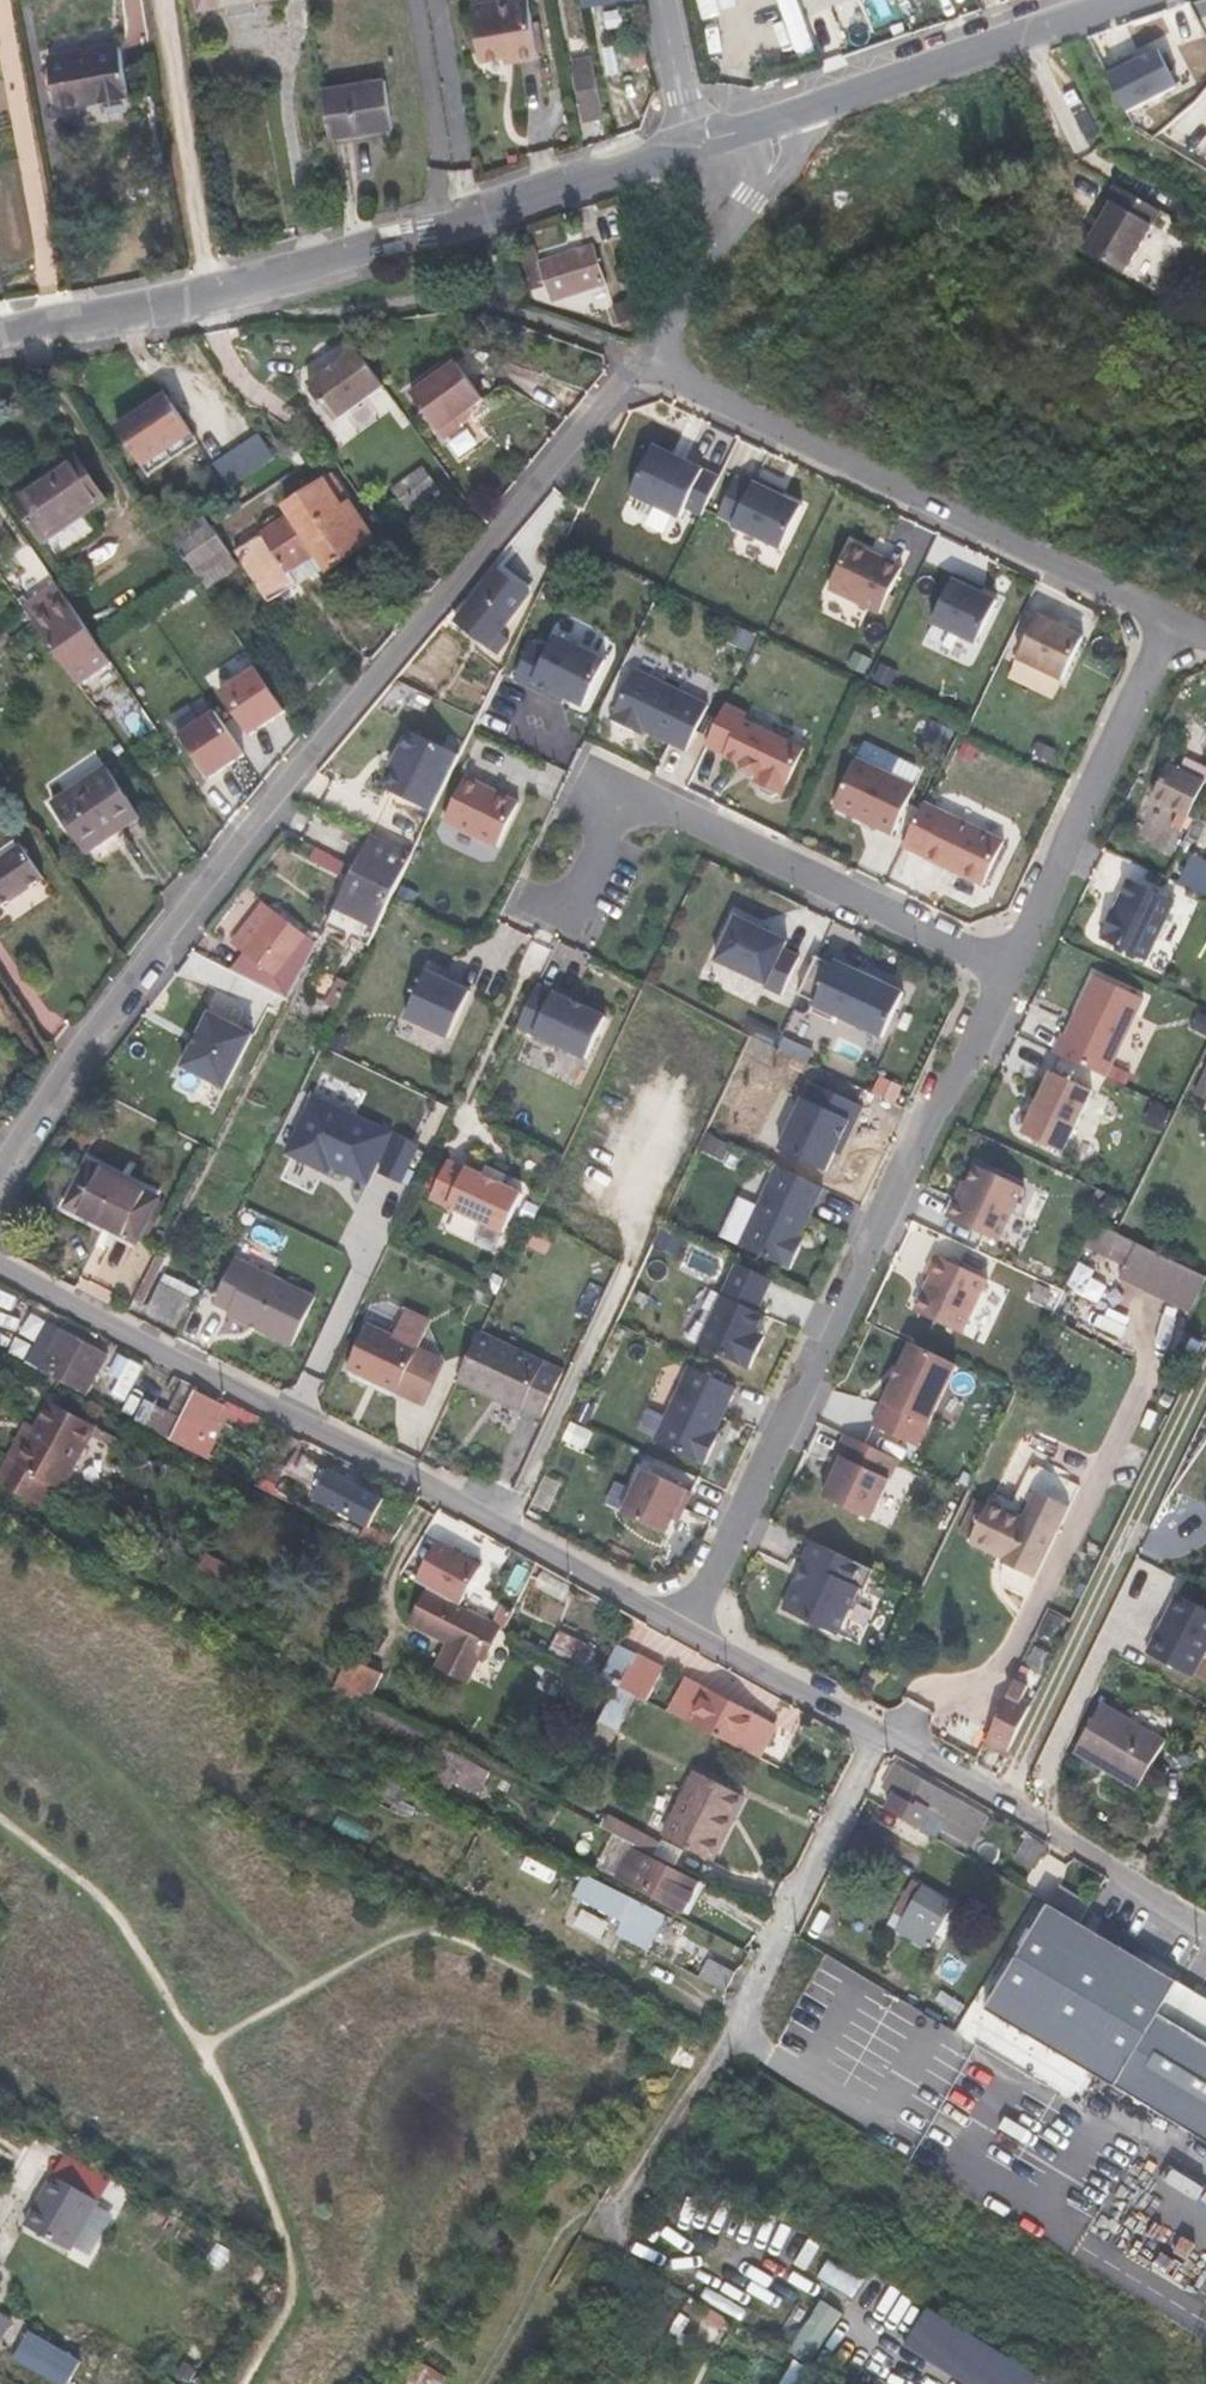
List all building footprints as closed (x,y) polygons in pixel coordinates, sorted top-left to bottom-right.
[(482,61),(505,57),(520,54),(521,60),(540,56),(530,0),(498,0),(472,5),(482,61)] [(835,10),(843,30),(866,20),(858,0),(835,10)] [(568,31),(585,119),(605,116),(588,25),(568,31)] [(49,55),(59,107),(131,93),(122,41),(49,55)] [(1124,61),(1105,70),(1126,113),(1176,88),(1158,51),(1135,61),(1126,66),(1124,61)] [(505,57),(506,62),(521,60),(520,54),(505,57)] [(1135,61),(1133,56),(1124,61),(1126,66),(1135,61)] [(322,88),(330,138),(394,128),(386,78),(322,88)] [(1101,222),(1085,250),(1125,273),(1161,210),(1111,182),(1091,217),(1101,222)] [(546,284),(552,302),(608,283),(595,244),(541,262),(536,246),(519,251),(532,289),(546,284)] [(636,298),(606,308),(613,327),(639,318),(636,298)] [(385,389),(358,352),(310,387),(337,424),(385,389)] [(485,403),(457,365),(413,397),(446,442),(462,430),(460,428),(457,423),(469,414),(485,403)] [(168,399),(120,432),(144,467),(192,435),(168,399)] [(457,423),(460,428),(473,419),(469,414),(457,423)] [(263,446),(221,474),(235,494),(276,466),(263,446)] [(719,478),(654,446),(631,493),(681,518),(686,507),(701,514),(719,478)] [(59,563),(102,534),(88,514),(107,501),(77,458),(15,500),(59,563)] [(401,483),(418,506),(440,490),(423,467),(401,483)] [(756,478),(753,485),(737,478),(719,516),(735,523),(733,526),(782,549),(803,506),(771,491),(774,486),(756,478)] [(284,510),(288,517),(235,554),(279,618),(307,599),(289,573),(314,556),(326,573),(375,540),(348,502),(343,505),(327,481),(284,510)] [(408,513),(418,506),(401,483),(392,490),(408,513)] [(208,589),(240,568),(205,516),(175,538),(208,589)] [(902,567),(851,543),(830,588),(881,613),(902,567)] [(490,649),(530,595),(498,570),(457,625),(490,649)] [(973,582),(956,574),(934,620),(978,641),(998,599),(971,586),(973,582)] [(24,607),(34,622),(67,599),(57,584),(24,607)] [(34,622),(38,628),(79,685),(110,662),(67,599),(34,622)] [(1084,637),(1039,616),(1019,658),(1064,679),(1084,637)] [(584,706),(606,660),(540,628),(515,679),(532,687),(535,682),(584,706)] [(256,669),(221,693),(251,735),(286,711),(256,669)] [(709,705),(635,670),(612,719),(633,730),(636,725),(688,750),(709,705)] [(772,797),(783,795),(805,749),(744,720),(747,713),(726,704),(707,745),(726,754),(725,757),(754,770),(752,774),(758,777),(756,782),(759,784),(761,792),(772,797)] [(245,756),(216,712),(181,736),(210,779),(245,756)] [(945,746),(953,730),(935,722),(927,737),(945,746)] [(433,812),(461,755),(410,731),(391,768),(397,771),(387,790),(433,812)] [(892,834),(916,786),(858,758),(835,806),(892,834)] [(1183,830),(1205,779),(1205,769),(1185,759),(1179,772),(1170,768),(1155,801),(1180,812),(1173,826),(1183,830)] [(86,854),(140,816),(107,767),(53,805),(86,854)] [(519,803),(467,777),(446,821),(497,846),(519,803)] [(984,885),(1005,841),(925,803),(904,846),(984,885)] [(378,928),(386,912),(412,858),(386,846),(369,882),(354,875),(337,909),(378,928)] [(0,863),(0,891),(8,902),(42,879),(21,848),(0,863)] [(1205,895),(1205,862),(1191,855),(1178,882),(1205,895)] [(1175,900),(1130,879),(1102,938),(1147,959),(1175,900)] [(233,973),(280,997),(289,986),(278,979),(308,938),(276,916),(233,973)] [(740,917),(718,960),(767,985),(765,988),(781,996),(801,958),(784,949),(788,942),(740,917)] [(816,955),(797,997),(813,1005),(810,1011),(834,1022),(837,1016),(883,1038),(904,993),(835,960),(833,963),(816,955)] [(450,1037),(471,990),(428,971),(407,1018),(450,1037)] [(1063,1033),(1055,1052),(1107,1076),(1143,997),(1095,975),(1067,1035),(1063,1033)] [(349,985),(340,981),(327,1008),(336,1012),(349,985)] [(607,1018),(538,985),(519,1026),(587,1059),(607,1018)] [(253,1038),(211,1017),(185,1068),(227,1089),(253,1038)] [(1093,1090),(1053,1071),(1024,1133),(1064,1152),(1093,1090)] [(863,1106),(812,1081),(779,1149),(825,1171),(835,1152),(849,1121),(856,1124),(863,1106)] [(380,1179),(400,1137),(322,1100),(295,1157),(337,1177),(344,1162),(380,1179)] [(841,1155),(856,1124),(849,1121),(835,1152),(841,1155)] [(68,1207),(137,1242),(159,1198),(90,1164),(68,1207)] [(778,1165),(741,1245),(791,1269),(802,1246),(797,1244),(824,1187),(778,1165)] [(948,1216),(999,1241),(1025,1187),(978,1165),(962,1198),(958,1196),(948,1216)] [(467,1168),(450,1205),(505,1232),(523,1194),(467,1168)] [(1191,1314),(1205,1282),(1205,1278),(1120,1235),(1095,1223),(1083,1247),(1128,1270),(1123,1281),(1191,1314)] [(928,1274),(933,1276),(916,1310),(963,1333),(988,1279),(937,1255),(928,1274)] [(293,1346),(317,1298),(238,1259),(216,1303),(232,1311),(230,1315),(293,1346)] [(700,1344),(751,1368),(761,1345),(754,1341),(766,1315),(758,1311),(773,1280),(738,1263),(700,1344)] [(149,1315),(178,1328),(192,1298),(163,1284),(149,1315)] [(29,1360),(43,1367),(63,1331),(49,1324),(29,1360)] [(370,1324),(348,1370),(397,1393),(419,1347),(370,1324)] [(63,1331),(43,1367),(87,1391),(106,1354),(63,1331)] [(563,1371),(480,1333),(459,1380),(541,1418),(563,1371)] [(959,1362),(913,1343),(877,1427),(919,1445),(932,1415),(936,1416),(959,1362)] [(691,1366),(656,1440),(706,1463),(717,1441),(712,1439),(736,1388),(691,1366)] [(182,1419),(171,1440),(203,1457),(230,1403),(199,1387),(182,1419)] [(24,1495),(35,1474),(63,1487),(95,1425),(50,1401),(36,1429),(17,1465),(8,1460),(0,1476),(0,1483),(24,1495)] [(158,1407),(147,1428),(171,1440),(182,1419),(158,1407)] [(27,1425),(8,1460),(17,1465),(36,1429),(27,1425)] [(873,1519),(900,1458),(846,1434),(829,1471),(836,1474),(830,1487),(828,1486),(824,1497),(873,1519)] [(289,1454),(268,1492),(294,1505),(361,1540),(383,1497),(305,1455),(302,1461),(289,1454)] [(645,1469),(624,1513),(667,1533),(680,1507),(685,1509),(693,1492),(645,1469)] [(1034,1578),(1069,1505),(1037,1490),(1023,1518),(991,1502),(971,1544),(1001,1558),(1000,1561),(1034,1578)] [(865,1590),(875,1569),(812,1540),(802,1561),(811,1565),(804,1581),(798,1579),(784,1609),(838,1634),(860,1587),(865,1590)] [(432,1590),(424,1586),(407,1621),(414,1624),(432,1590)] [(492,1621),(432,1590),(414,1624),(446,1640),(436,1660),(466,1675),(475,1655),(492,1621)] [(1179,1591),(1152,1652),(1199,1673),(1205,1656),(1205,1603),(1179,1591)] [(499,1624),(492,1621),(475,1655),(482,1659),(499,1624)] [(627,1689),(646,1654),(631,1645),(610,1681),(612,1682),(627,1689)] [(637,1695),(655,1704),(675,1669),(646,1654),(627,1689),(637,1695)] [(463,1681),(466,1675),(436,1660),(433,1666),(463,1681)] [(680,1717),(766,1761),(785,1724),(700,1678),(680,1717)] [(601,1695),(574,1682),(564,1703),(590,1716),(601,1695)] [(637,1695),(612,1682),(605,1697),(587,1736),(611,1748),(637,1695)] [(1028,1713),(1005,1701),(983,1747),(1006,1758),(1028,1713)] [(1094,1755),(1155,1791),(1185,1743),(1121,1708),(1094,1755)] [(444,1745),(436,1762),(428,1777),(452,1790),(456,1783),(480,1795),(492,1769),(444,1745)] [(436,1762),(419,1753),(411,1767),(428,1777),(436,1762)] [(925,1812),(940,1821),(938,1824),(965,1840),(979,1815),(958,1802),(904,1769),(895,1763),(881,1786),(894,1795),(883,1814),(914,1831),(925,1812)] [(425,1800),(430,1790),(387,1767),(370,1800),(407,1819),(419,1797),(425,1800)] [(666,1832),(714,1856),(729,1826),(721,1821),(734,1795),(696,1775),(666,1832)] [(965,1840),(938,1824),(935,1830),(962,1846),(965,1840)] [(1041,1842),(1024,1832),(1010,1856),(1028,1866),(1041,1842)] [(620,1876),(683,1909),(696,1883),(633,1851),(620,1876)] [(620,1932),(648,1947),(663,1917),(586,1876),(576,1895),(626,1922),(620,1932)] [(927,1944),(951,1904),(926,1890),(902,1929),(927,1944)] [(993,2059),(1011,2029),(1205,2148),(1205,2005),(1047,1908),(986,2008),(982,2004),(960,2040),(985,2054),(993,2059)] [(709,1959),(699,1977),(726,1991),(735,1973),(709,1959)] [(91,2198),(45,2173),(16,2221),(62,2248),(91,2198)] [(854,2300),(866,2279),(832,2260),(820,2280),(854,2300)] [(821,2300),(785,2356),(809,2371),(844,2314),(821,2300)] [(1044,2378),(925,2305),(904,2340),(976,2383),(1041,2383),(1044,2378)] [(424,2350),(404,2383),(443,2383),(453,2367),(424,2350)]
